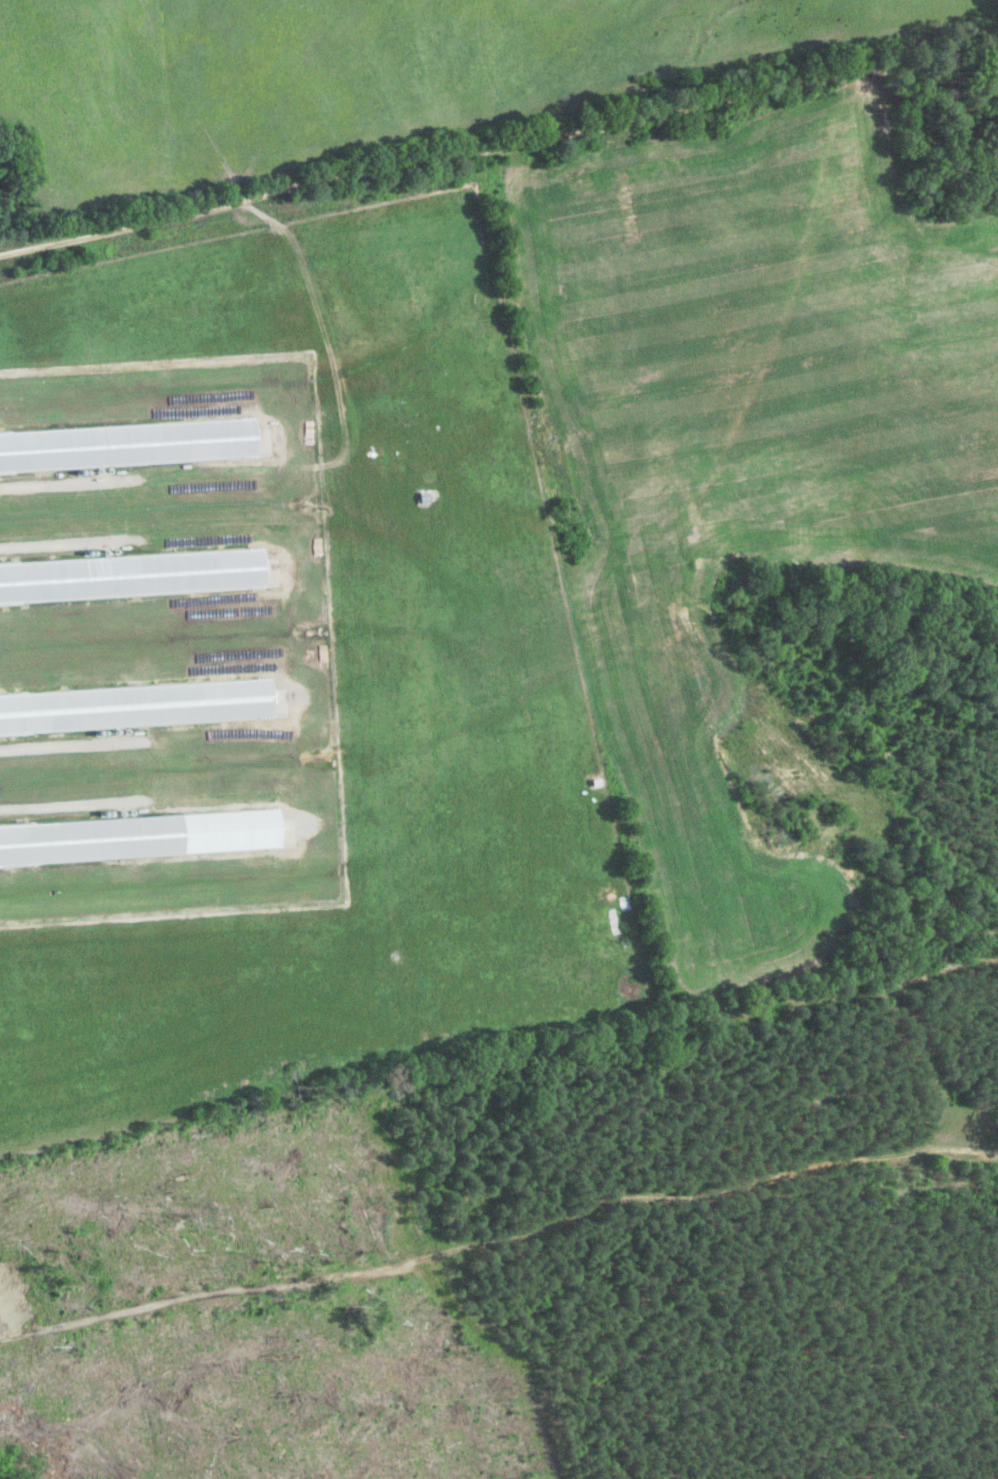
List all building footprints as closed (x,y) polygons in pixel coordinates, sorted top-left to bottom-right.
[(263,592),(261,552),(0,564),(0,604),(263,592)] [(278,852),(276,813),(0,826),(0,865),(278,852)]
